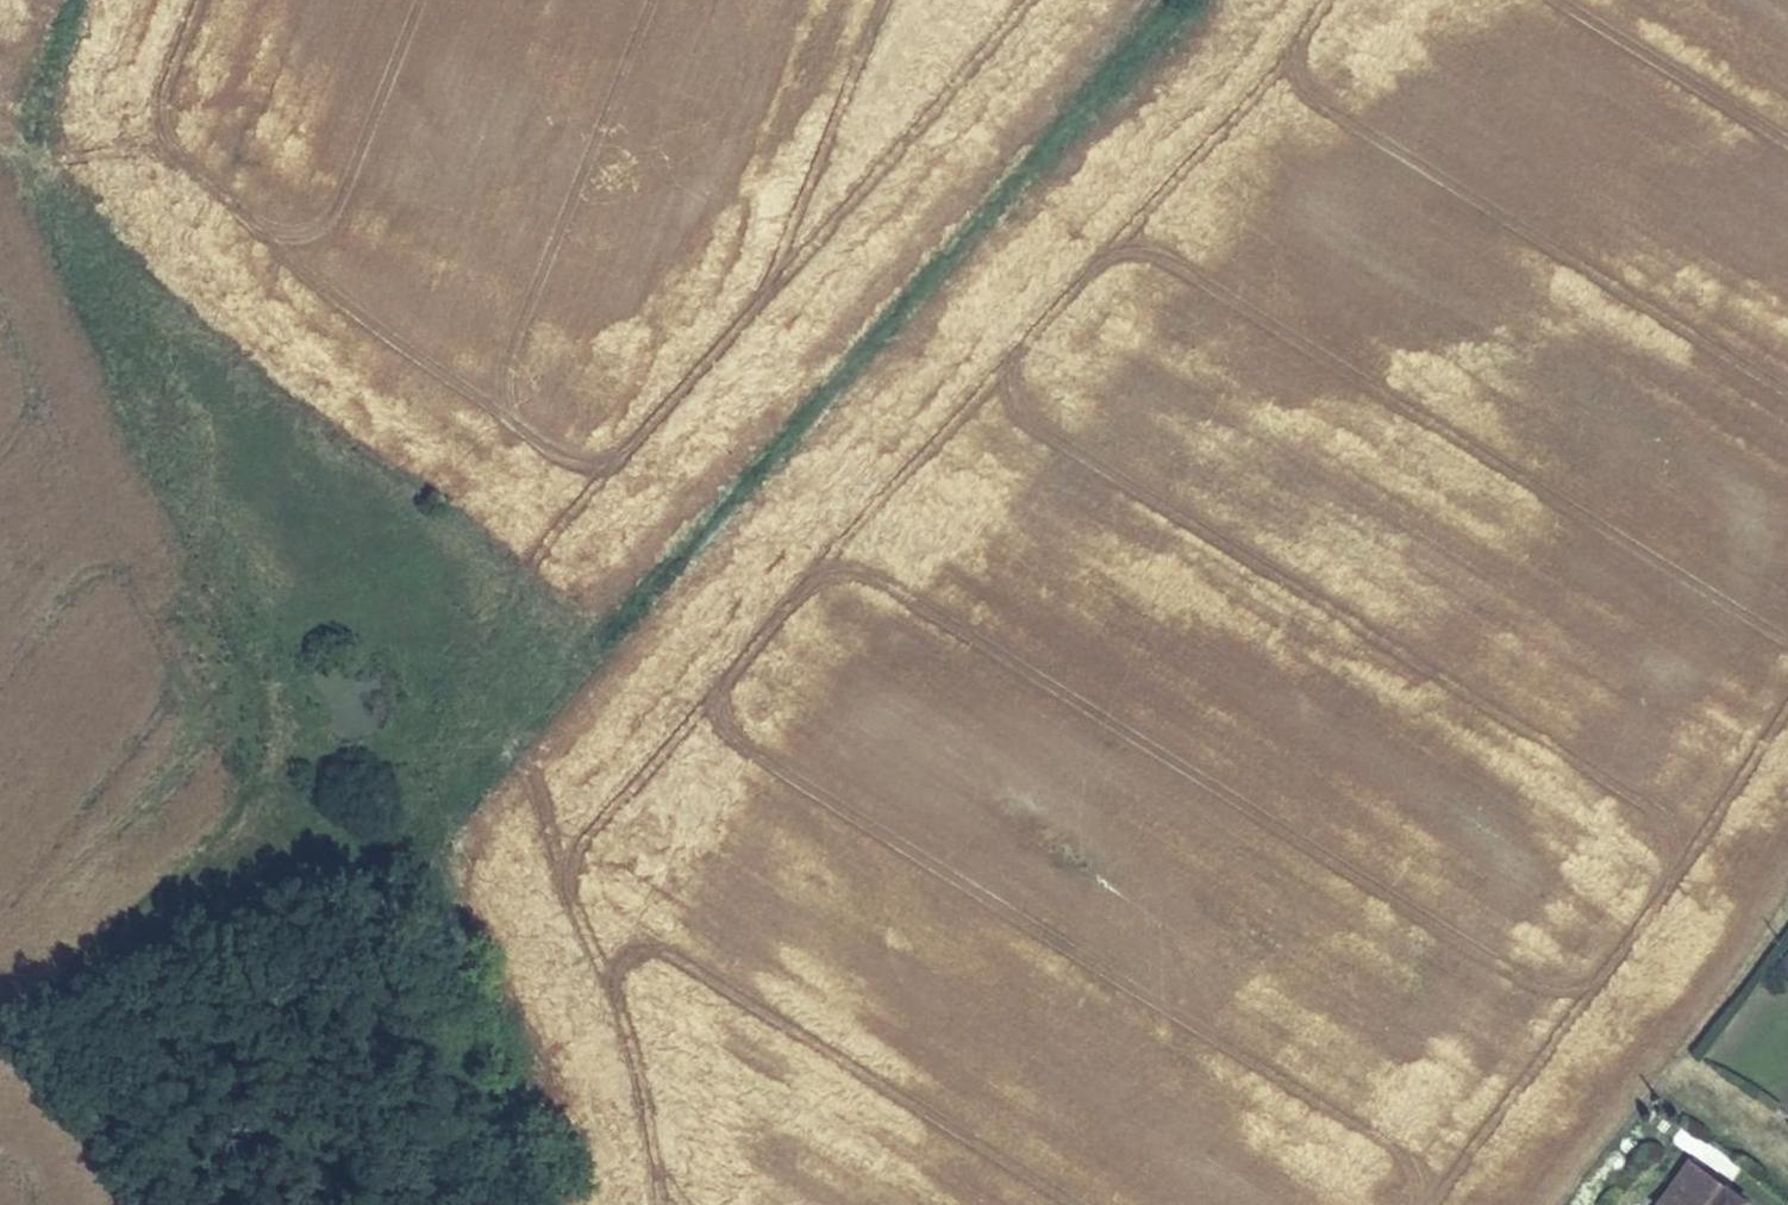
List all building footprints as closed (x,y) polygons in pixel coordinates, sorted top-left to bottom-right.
[(1682,1170),(1656,1204),(1691,1204),(1687,1202),(1701,1184),(1682,1170)] [(1701,1184),(1687,1202),(1691,1204),(1714,1204),(1719,1198),(1701,1184)]
